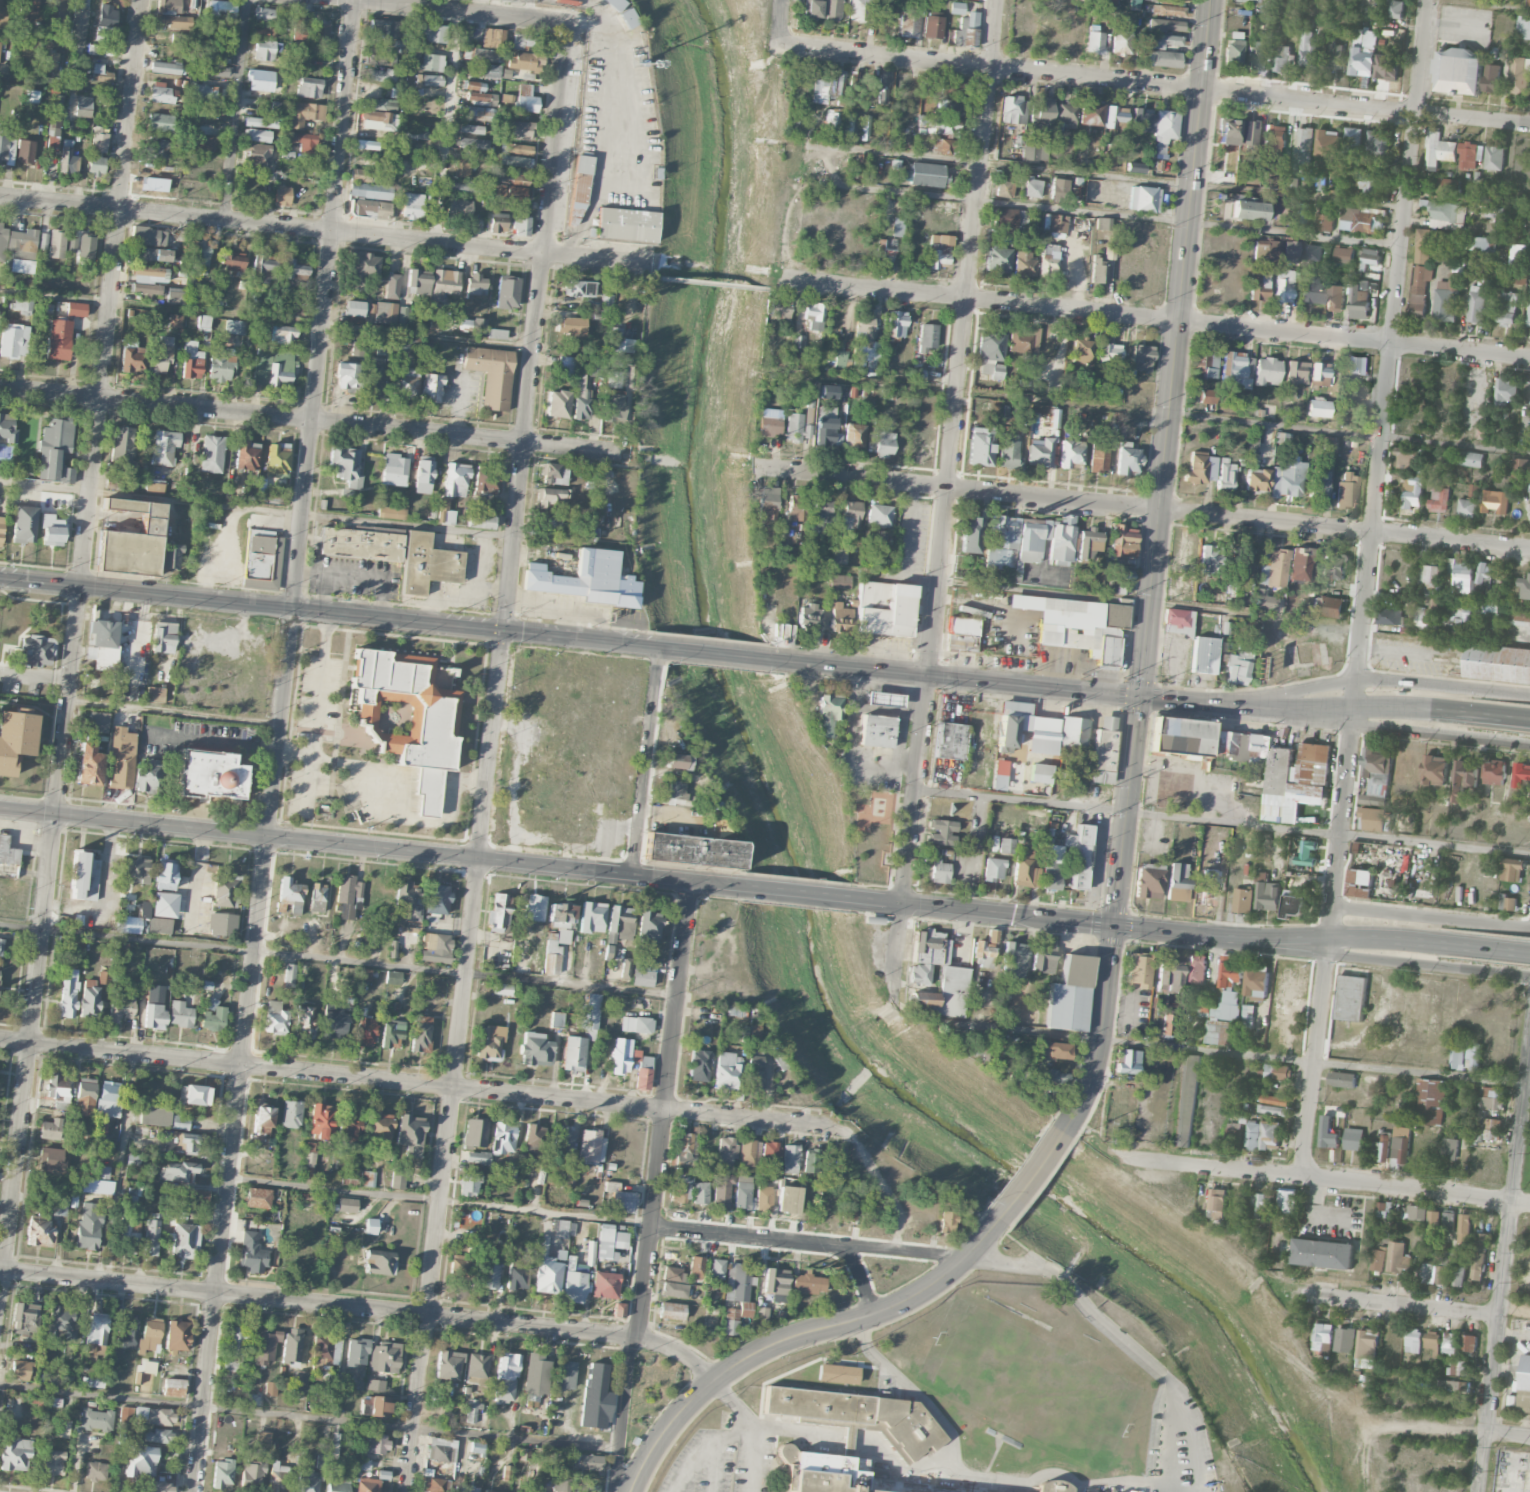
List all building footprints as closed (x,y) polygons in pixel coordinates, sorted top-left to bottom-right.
[(38,0),(19,0),(19,17),(38,17),(38,0)] [(65,0),(49,0),(49,17),(65,17),(65,0)] [(85,47),(87,8),(85,8),(85,0),(72,0),(71,46),(85,47)] [(158,11),(180,12),(180,0),(159,0),(158,11)] [(234,18),(235,1),(209,0),(208,17),(234,18)] [(622,0),(603,0),(617,13),(626,3),(622,0)] [(822,2),(808,0),(807,0),(805,17),(820,18),(822,2)] [(823,20),(842,21),(842,0),(824,0),(823,20)] [(869,22),(870,0),(850,0),(849,21),(869,22)] [(1396,0),(1388,0),(1386,17),(1403,18),(1404,1),(1396,0)] [(949,13),(963,15),(964,3),(950,2),(949,13)] [(116,5),(99,3),(95,45),(103,46),(103,43),(112,44),(116,5)] [(920,7),(908,5),(903,35),(921,38),(925,19),(919,18),(920,7)] [(1186,6),(1151,5),(1151,14),(1185,15),(1186,6)] [(273,23),(274,9),(254,7),(253,21),(273,23)] [(293,39),(328,40),(328,23),(308,22),(308,24),(306,24),(307,9),(294,9),(293,39)] [(979,12),(967,12),(967,18),(960,17),(959,30),(948,30),(947,44),(977,46),(979,12)] [(941,39),(942,17),(925,15),(923,38),(941,39)] [(191,27),(192,17),(159,16),(158,26),(191,27)] [(1518,16),(1517,38),(1529,39),(1529,16),(1518,16)] [(397,38),(398,20),(372,19),(371,36),(397,38)] [(1148,30),(1183,32),(1184,21),(1149,19),(1148,30)] [(420,41),(446,42),(447,25),(420,24),(420,41)] [(275,29),(253,26),(252,36),(274,39),(275,29)] [(503,49),(506,30),(485,27),(482,45),(503,49)] [(1374,76),(1376,29),(1352,28),(1350,75),(1374,76)] [(1317,39),(1312,39),(1313,31),(1301,30),(1300,66),(1316,66),(1317,39)] [(1103,54),(1104,32),(1087,31),(1086,53),(1103,54)] [(1131,55),(1132,32),(1113,31),(1112,54),(1131,55)] [(176,42),(186,42),(186,34),(175,34),(176,42)] [(541,49),(541,35),(513,34),(513,48),(541,49)] [(1163,45),(1181,46),(1182,36),(1147,34),(1147,48),(1163,49),(1163,45)] [(1335,36),(1327,36),(1325,68),(1342,69),(1342,44),(1334,44),(1335,36)] [(1290,46),(1283,45),(1284,39),(1274,39),(1273,72),(1289,72),(1290,46)] [(1225,67),(1242,68),(1243,41),(1226,40),(1225,67)] [(1248,71),(1268,70),(1267,40),(1248,41),(1248,71)] [(257,41),(256,60),(274,61),(275,50),(281,50),(281,42),(257,41)] [(88,54),(102,55),(102,45),(88,44),(88,54)] [(473,60),(498,61),(499,49),(473,48),(473,60)] [(1481,94),(1483,57),(1473,57),(1473,51),(1440,48),(1439,58),(1438,58),(1435,91),(1481,94)] [(1180,52),(1153,51),(1153,58),(1146,58),(1146,66),(1180,67),(1180,52)] [(509,70),(541,70),(542,53),(510,52),(509,70)] [(1375,79),(1398,79),(1399,52),(1376,52),(1375,79)] [(230,62),(231,53),(207,53),(206,62),(230,62)] [(396,65),(396,55),(367,54),(367,64),(396,65)] [(445,55),(421,54),(421,70),(445,71),(445,55)] [(1511,93),(1528,93),(1529,56),(1512,56),(1511,93)] [(151,73),(184,74),(185,63),(151,62),(151,73)] [(500,65),(480,63),(479,76),(499,78),(500,65)] [(103,72),(103,64),(92,64),(92,81),(112,82),(112,72),(103,72)] [(1484,91),(1499,92),(1500,64),(1485,64),(1484,91)] [(229,66),(202,65),(201,76),(228,77),(229,66)] [(246,89),(272,92),(274,72),(249,69),(246,89)] [(367,69),(366,80),(396,82),(396,70),(367,69)] [(416,85),(443,86),(443,75),(416,74),(416,85)] [(322,79),(299,77),(297,96),(320,99),(322,79)] [(812,77),(811,96),(819,96),(819,99),(838,100),(839,78),(812,77)] [(150,100),(175,104),(177,89),(164,87),(165,82),(153,81),(150,100)] [(485,91),(485,83),(466,81),(465,90),(485,91)] [(935,95),(962,96),(962,87),(950,87),(950,81),(935,81),(935,95)] [(538,96),(531,96),(531,84),(518,84),(516,111),(538,112),(538,96)] [(220,100),(221,86),(193,85),(193,99),(220,100)] [(24,106),(38,107),(39,90),(25,90),(24,106)] [(496,93),(467,92),(467,103),(496,104),(496,93)] [(63,96),(51,94),(46,151),(58,152),(63,96)] [(501,102),(507,102),(507,104),(513,104),(513,95),(501,94),(501,102)] [(92,117),(92,96),(77,96),(76,116),(92,117)] [(1024,124),(1027,98),(1004,96),(1001,122),(1024,124)] [(396,110),(396,100),(363,99),(362,109),(396,110)] [(961,115),(961,100),(937,99),(937,114),(961,115)] [(322,104),(291,101),(289,129),(302,130),(303,119),(321,121),(322,104)] [(1103,125),(1103,102),(1080,101),(1080,124),(1103,125)] [(1033,127),(1051,128),(1052,103),(1034,102),(1033,127)] [(1065,122),(1065,128),(1075,128),(1075,103),(1057,102),(1056,121),(1065,122)] [(492,119),(492,108),(466,107),(466,118),(492,119)] [(1125,129),(1126,108),(1106,107),(1105,128),(1125,129)] [(1176,142),(1179,112),(1156,110),(1155,114),(1143,113),(1143,108),(1133,108),(1131,130),(1155,132),(1154,140),(1176,142)] [(398,130),(399,112),(363,111),(362,129),(398,130)] [(826,136),(837,136),(838,112),(827,112),(826,136)] [(173,131),(173,114),(149,114),(148,131),(173,131)] [(853,114),(844,114),(843,137),(852,138),(853,114)] [(959,134),(959,117),(918,116),(917,133),(959,134)] [(245,126),(272,127),(273,118),(245,117),(245,126)] [(869,117),(861,117),(860,139),(868,140),(869,117)] [(1221,120),(1219,144),(1237,145),(1238,121),(1221,120)] [(1239,144),(1257,145),(1258,121),(1240,120),(1239,144)] [(504,139),(532,140),(532,121),(504,121),(504,139)] [(1285,148),(1288,127),(1267,123),(1263,145),(1285,148)] [(483,134),(484,125),(459,124),(459,133),(483,134)] [(108,133),(101,133),(101,126),(93,125),(88,174),(104,176),(106,155),(108,133)] [(1361,154),(1364,128),(1347,126),(1344,152),(1361,154)] [(1291,163),(1311,164),(1314,128),(1293,127),(1291,163)] [(201,135),(201,130),(189,128),(187,149),(216,152),(218,137),(201,135)] [(270,142),(271,130),(244,128),(243,140),(270,142)] [(14,134),(8,134),(8,130),(0,129),(0,161),(13,161),(14,134)] [(428,131),(402,129),(401,138),(427,140),(428,131)] [(1339,156),(1340,130),(1317,129),(1316,155),(1339,156)] [(1367,154),(1388,154),(1389,131),(1368,130),(1367,154)] [(1440,140),(1440,131),(1428,130),(1426,170),(1438,170),(1438,160),(1457,160),(1458,141),(1440,140)] [(317,134),(288,132),(288,144),(299,145),(299,152),(316,153),(317,134)] [(456,148),(486,149),(487,139),(457,138),(456,148)] [(35,140),(19,139),(17,162),(33,164),(35,140)] [(78,156),(71,156),(71,139),(61,139),(60,173),(77,173),(78,156)] [(957,141),(935,139),(934,153),(956,155),(957,141)] [(381,149),(381,140),(355,140),(355,149),(381,149)] [(169,161),(169,142),(156,142),(155,150),(147,150),(147,160),(169,161)] [(533,146),(505,142),(503,152),(532,156),(533,146)] [(1476,168),(1477,160),(1483,160),(1484,143),(1461,142),(1459,167),(1476,168)] [(270,166),(270,144),(244,143),(243,165),(270,166)] [(1486,169),(1505,170),(1506,146),(1487,145),(1486,169)] [(294,158),(294,151),(283,152),(283,159),(294,158)] [(1115,169),(1117,152),(1103,151),(1101,168),(1115,169)] [(591,157),(577,154),(566,224),(579,226),(591,157)] [(470,160),(455,160),(455,177),(470,177),(470,160)] [(942,188),(945,166),(912,161),(908,183),(942,188)] [(1125,171),(1144,174),(1145,164),(1127,162),(1125,171)] [(371,181),(372,170),(352,168),(351,178),(371,181)] [(1360,194),(1381,195),(1382,173),(1361,172),(1360,194)] [(507,182),(529,186),(531,177),(509,173),(507,182)] [(448,191),(480,194),(481,181),(450,178),(448,191)] [(1043,181),(1027,178),(1024,196),(1040,199),(1043,181)] [(1079,200),(1079,188),(1068,188),(1069,179),(1052,179),(1051,198),(1079,200)] [(996,196),(1013,198),(1014,182),(998,180),(996,196)] [(1324,190),(1324,182),(1314,181),(1314,190),(1324,190)] [(392,185),(350,183),(350,197),(391,199),(392,185)] [(290,206),(291,186),(275,186),(275,206),(290,206)] [(1159,188),(1130,186),(1130,211),(1158,212),(1159,188)] [(423,194),(403,193),(402,217),(422,218),(423,194)] [(1467,205),(1421,198),(1419,207),(1433,209),(1431,226),(1463,231),(1467,205)] [(448,217),(471,218),(472,200),(448,199),(448,217)] [(364,215),(364,211),(390,212),(391,201),(351,200),(350,214),(364,215)] [(1266,221),(1267,202),(1233,201),(1232,219),(1266,221)] [(1309,203),(1297,202),(1296,227),(1308,228),(1309,203)] [(1487,216),(1506,218),(1506,207),(1487,207),(1487,216)] [(595,238),(654,241),(656,211),(596,208),(595,238)] [(993,229),(1026,230),(1027,209),(993,208),(993,229)] [(1379,210),(1341,208),(1340,230),(1378,232),(1379,210)] [(507,233),(507,213),(491,212),(490,232),(507,233)] [(1334,215),(1318,213),(1317,229),(1333,231),(1334,215)] [(1043,237),(1065,238),(1066,215),(1045,214),(1043,237)] [(530,236),(530,216),(515,216),(514,235),(530,236)] [(892,236),(903,236),(903,217),(892,217),(892,236)] [(4,262),(8,225),(0,224),(0,262),(4,262)] [(131,243),(158,246),(161,229),(133,225),(131,243)] [(5,270),(33,273),(38,229),(25,228),(25,233),(8,231),(5,270)] [(1430,263),(1431,228),(1417,228),(1416,262),(1430,263)] [(66,231),(50,231),(49,258),(65,258),(66,231)] [(938,269),(938,264),(948,264),(949,235),(930,234),(928,269),(938,269)] [(79,260),(95,261),(96,235),(80,235),(79,260)] [(77,236),(69,236),(69,251),(76,252),(77,236)] [(1467,249),(1493,250),(1493,237),(1468,236),(1467,249)] [(893,261),(896,241),(878,237),(875,258),(893,261)] [(192,265),(208,266),(209,239),(194,239),(192,265)] [(1278,240),(1254,239),(1254,261),(1277,262),(1278,240)] [(1284,263),(1298,263),(1299,241),(1284,241),(1284,263)] [(1039,274),(1056,276),(1059,245),(1042,243),(1039,274)] [(1305,259),(1321,261),(1322,244),(1306,243),(1305,259)] [(1512,263),(1526,264),(1527,244),(1513,243),(1512,263)] [(986,272),(1010,273),(1011,248),(987,247),(986,272)] [(1353,263),(1353,248),(1334,247),(1333,262),(1353,263)] [(136,261),(180,262),(180,250),(136,248),(136,261)] [(1379,268),(1380,249),(1363,248),(1362,267),(1379,268)] [(1448,249),(1434,248),(1433,261),(1447,261),(1448,249)] [(1014,276),(1033,276),(1034,252),(1015,251),(1014,276)] [(222,270),(243,272),(245,254),(224,252),(222,270)] [(379,278),(379,253),(349,252),(348,289),(360,289),(360,277),(379,278)] [(276,256),(254,255),(252,279),(275,280),(276,256)] [(1108,284),(1109,265),(1102,265),(1103,258),(1092,257),(1091,283),(1108,284)] [(293,279),(293,274),(308,275),(308,265),(294,264),(295,258),(284,258),(283,278),(293,279)] [(1425,318),(1427,280),(1433,280),(1434,266),(1413,265),(1410,318),(1425,318)] [(169,267),(133,267),(133,282),(169,283),(169,267)] [(461,272),(435,268),(430,300),(443,302),(444,293),(458,295),(461,272)] [(431,271),(409,270),(408,294),(430,295),(431,271)] [(1250,299),(1268,300),(1269,274),(1262,274),(1262,270),(1251,270),(1250,299)] [(1277,270),(1275,302),(1294,303),(1295,271),(1277,270)] [(386,298),(399,299),(400,274),(386,273),(386,298)] [(1449,281),(1436,280),(1435,319),(1457,320),(1458,274),(1449,273),(1449,281)] [(486,295),(486,275),(468,275),(467,294),(486,295)] [(1318,276),(1302,275),(1299,301),(1323,304),(1325,285),(1317,284),(1318,276)] [(1350,318),(1369,319),(1370,292),(1377,292),(1377,281),(1360,280),(1360,283),(1352,283),(1350,318)] [(595,282),(564,281),(563,296),(595,296),(595,282)] [(162,294),(162,285),(130,284),(129,292),(162,294)] [(1344,285),(1327,284),(1326,311),(1343,312),(1344,285)] [(1484,323),(1486,286),(1470,286),(1468,322),(1484,323)] [(183,304),(184,288),(168,288),(168,303),(183,304)] [(1514,323),(1519,293),(1501,290),(1497,320),(1514,323)] [(31,313),(31,298),(13,297),(12,312),(31,313)] [(789,318),(790,299),(771,298),(770,317),(789,318)] [(398,304),(346,300),(344,314),(374,317),(373,323),(396,325),(398,304)] [(87,304),(68,301),(66,314),(85,317),(87,304)] [(823,328),(823,303),(805,303),(805,319),(814,320),(814,327),(823,328)] [(398,326),(407,326),(409,307),(400,306),(398,326)] [(907,311),(889,311),(888,336),(906,337),(907,311)] [(183,314),(169,314),(169,327),(182,328),(183,314)] [(198,328),(210,329),(211,315),(199,315),(198,328)] [(587,336),(587,318),(562,317),(562,335),(587,336)] [(872,356),(875,318),(857,317),(855,341),(854,340),(852,366),(866,367),(866,369),(878,370),(879,357),(872,356)] [(71,320),(49,319),(47,359),(70,360),(71,320)] [(245,335),(247,321),(227,319),(225,333),(245,335)] [(0,356),(26,357),(27,325),(2,323),(0,356)] [(803,323),(795,323),(795,348),(802,348),(803,323)] [(937,324),(920,323),(919,353),(926,353),(926,348),(936,348),(937,324)] [(295,326),(272,326),(271,343),(295,344),(295,326)] [(1009,329),(1008,352),(1018,352),(1018,358),(1029,359),(1029,352),(1038,353),(1039,327),(1031,327),(1031,330),(1009,329)] [(626,338),(626,328),(611,328),(610,351),(633,352),(634,338),(626,338)] [(1003,363),(1004,333),(979,331),(977,359),(981,359),(980,374),(991,374),(991,380),(1003,380),(1004,363),(1003,363)] [(160,344),(151,343),(150,372),(165,373),(166,364),(171,364),(173,336),(160,336),(160,344)] [(376,354),(390,356),(392,340),(377,338),(376,354)] [(396,350),(422,353),(423,341),(397,338),(396,350)] [(1092,338),(1073,338),(1072,362),(1091,363),(1092,338)] [(202,351),(196,351),(197,341),(184,340),(183,378),(202,378),(202,351)] [(364,341),(352,341),(351,356),(363,356),(364,341)] [(1099,362),(1121,363),(1122,345),(1100,344),(1099,362)] [(1130,369),(1150,372),(1153,347),(1133,344),(1130,369)] [(144,373),(145,348),(122,347),(121,372),(144,373)] [(463,369),(484,371),(482,410),(508,411),(512,350),(464,347),(463,369)] [(233,381),(234,349),(211,348),(209,380),(233,381)] [(291,382),(292,350),(256,348),(254,384),(277,386),(278,381),(291,382)] [(845,368),(846,350),(836,350),(835,367),(845,368)] [(1253,357),(1245,357),(1245,353),(1223,351),(1221,385),(1251,387),(1253,357)] [(1208,367),(1209,352),(1194,352),(1193,366),(1208,367)] [(1203,378),(1217,378),(1216,355),(1209,356),(1209,368),(1203,368),(1203,378)] [(437,370),(438,358),(428,356),(426,369),(437,370)] [(576,356),(560,356),(559,375),(575,376),(576,356)] [(1346,374),(1367,374),(1368,356),(1347,356),(1346,374)] [(384,357),(365,357),(364,395),(382,396),(384,357)] [(1281,360),(1257,357),(1253,385),(1262,386),(1263,383),(1278,384),(1281,360)] [(588,376),(603,377),(603,359),(589,359),(588,376)] [(1286,383),(1307,384),(1308,362),(1287,361),(1286,383)] [(358,363),(336,362),(335,387),(357,388),(358,363)] [(1310,385),(1328,386),(1329,363),(1311,363),(1310,385)] [(417,369),(397,368),(396,396),(416,397),(417,369)] [(621,371),(608,370),(607,387),(621,388),(621,371)] [(421,401),(440,402),(442,375),(422,374),(421,401)] [(585,389),(585,374),(576,374),(575,419),(591,419),(592,389),(585,389)] [(1508,406),(1509,400),(1517,400),(1518,383),(1507,382),(1507,378),(1498,377),(1497,406),(1508,406)] [(820,399),(836,399),(837,385),(820,384),(820,399)] [(1213,404),(1215,390),(1200,389),(1198,402),(1213,404)] [(570,418),(571,391),(549,390),(548,417),(570,418)] [(623,421),(625,395),(606,393),(604,420),(623,421)] [(1308,416),(1329,418),(1331,400),(1309,398),(1308,416)] [(782,436),(783,409),(760,408),(759,435),(782,436)] [(1058,428),(1059,409),(1051,409),(1050,427),(1058,428)] [(6,439),(6,443),(16,443),(17,429),(14,429),(14,414),(0,413),(0,439),(6,439)] [(786,441),(802,441),(802,433),(812,433),(812,425),(804,424),(804,414),(788,413),(786,441)] [(834,447),(836,418),(817,417),(815,445),(834,447)] [(37,479),(73,483),(75,468),(60,467),(62,453),(71,454),(74,421),(49,418),(48,427),(43,426),(37,479)] [(845,448),(855,448),(855,445),(865,445),(866,424),(846,423),(845,448)] [(969,465),(992,466),(994,424),(985,424),(985,428),(970,427),(969,465)] [(133,427),(113,426),(112,463),(132,463),(133,427)] [(1471,438),(1484,440),(1486,427),(1473,426),(1471,438)] [(874,456),(892,457),(893,429),(875,429),(874,456)] [(179,447),(180,432),(153,430),(151,465),(171,466),(172,447),(179,447)] [(1018,434),(999,433),(998,468),(1018,468),(1018,434)] [(200,472),(222,473),(224,436),(202,435),(200,472)] [(1051,466),(1052,439),(1028,438),(1027,465),(1051,466)] [(1083,441),(1060,440),(1059,467),(1082,468),(1083,441)] [(1139,475),(1140,449),(1129,448),(1130,442),(1122,441),(1122,446),(1117,446),(1116,475),(1139,475)] [(258,470),(259,442),(237,442),(236,469),(258,470)] [(267,443),(266,476),(288,476),(290,444),(267,443)] [(1108,445),(1090,445),(1089,472),(1107,472),(1108,445)] [(359,448),(331,446),(329,465),(337,466),(336,478),(348,479),(347,488),(361,490),(362,475),(357,474),(359,448)] [(1416,450),(1396,447),(1393,466),(1414,469),(1416,450)] [(1216,457),(1206,456),(1207,452),(1190,451),(1189,471),(1184,471),(1183,481),(1215,482),(1216,457)] [(1483,466),(1484,453),(1460,451),(1459,464),(1483,466)] [(409,457),(385,453),(381,483),(405,487),(409,457)] [(1228,457),(1219,457),(1218,488),(1234,489),(1235,465),(1227,465),(1228,457)] [(1514,457),(1512,480),(1522,481),(1523,474),(1529,474),(1529,459),(1514,457)] [(432,460),(417,460),(416,493),(432,493),(432,460)] [(1270,496),(1302,497),(1304,462),(1281,461),(1281,466),(1271,466),(1270,496)] [(467,497),(468,464),(445,463),(444,496),(467,497)] [(567,484),(568,464),(543,463),(542,483),(567,484)] [(497,493),(498,468),(475,467),(475,492),(497,493)] [(1246,491),(1268,491),(1269,470),(1246,469),(1246,491)] [(1309,497),(1327,498),(1328,470),(1317,470),(1317,477),(1310,477),(1309,497)] [(1359,474),(1342,473),(1342,481),(1337,481),(1336,506),(1358,507),(1359,474)] [(1413,509),(1413,505),(1422,506),(1423,476),(1405,475),(1403,508),(1413,509)] [(164,483),(146,481),(145,493),(164,495),(164,483)] [(776,520),(779,488),(761,486),(757,518),(776,520)] [(1450,486),(1432,486),(1430,511),(1449,512),(1450,486)] [(538,509),(549,509),(549,505),(568,505),(569,489),(539,488),(538,509)] [(1509,514),(1510,491),(1482,489),(1481,512),(1493,512),(1493,514),(1509,514)] [(806,495),(789,495),(788,520),(805,521),(806,495)] [(822,523),(831,524),(831,497),(814,497),(813,530),(822,531),(822,523)] [(162,503),(103,498),(98,570),(157,575),(162,503)] [(1459,517),(1477,518),(1478,500),(1460,499),(1459,517)] [(841,529),(859,530),(862,502),(844,500),(841,529)] [(867,526),(890,527),(891,505),(868,504),(867,526)] [(35,543),(36,507),(14,506),(13,542),(35,543)] [(406,508),(379,507),(378,517),(405,519),(406,508)] [(455,510),(443,510),(442,524),(454,525),(455,510)] [(41,545),(62,545),(63,520),(54,519),(54,514),(42,513),(41,545)] [(467,527),(493,529),(494,515),(468,513),(467,527)] [(562,528),(563,513),(540,513),(540,528),(562,528)] [(1076,515),(1061,513),(1060,523),(1053,522),(1048,562),(1070,565),(1076,515)] [(1040,563),(1043,539),(1049,540),(1051,521),(995,515),(993,538),(988,537),(984,571),(994,572),(994,567),(1015,569),(1016,561),(1040,563)] [(980,553),(981,517),(962,517),(961,553),(980,553)] [(1135,557),(1136,529),(1122,528),(1123,524),(1112,524),(1111,556),(1135,557)] [(1088,530),(1079,530),(1078,559),(1094,560),(1094,551),(1101,551),(1102,532),(1095,532),(1095,527),(1088,526),(1088,530)] [(402,560),(403,533),(321,528),(319,555),(402,560)] [(244,581),(259,582),(259,589),(278,590),(283,537),(274,536),(274,531),(248,529),(244,581)] [(463,552),(430,549),(431,532),(407,530),(401,594),(425,596),(426,580),(460,583),(463,552)] [(180,569),(182,545),(162,543),(160,568),(180,569)] [(786,545),(777,545),(776,555),(785,556),(786,545)] [(636,607),(638,580),(624,579),(623,580),(616,580),(618,550),(578,547),(576,576),(543,574),(544,563),(525,562),(523,590),(583,595),(583,603),(636,607)] [(1312,548),(1291,547),(1290,580),(1310,581),(1312,548)] [(1198,571),(1215,574),(1220,551),(1203,548),(1198,571)] [(847,564),(847,549),(833,549),(832,563),(847,564)] [(1287,587),(1289,550),(1270,549),(1269,565),(1260,565),(1259,585),(1287,587)] [(1347,579),(1348,554),(1324,553),(1323,578),(1347,579)] [(1473,562),(1456,562),(1455,593),(1472,593),(1473,562)] [(1495,565),(1480,563),(1477,583),(1492,585),(1495,565)] [(1417,592),(1441,593),(1442,565),(1417,564),(1417,592)] [(851,576),(831,574),(830,598),(836,599),(837,588),(851,589),(851,576)] [(915,585),(859,581),(856,632),(910,636),(912,609),(913,609),(915,585)] [(1266,589),(1258,588),(1256,608),(1277,609),(1278,597),(1266,596),(1266,589)] [(1127,605),(1010,595),(1009,607),(1040,610),(1037,644),(1089,649),(1088,658),(1097,659),(1097,668),(1116,670),(1119,627),(1125,628),(1127,605)] [(1316,616),(1343,618),(1344,597),(1317,595),(1316,616)] [(852,608),(841,608),(842,602),(831,601),(830,633),(851,634),(852,608)] [(820,605),(799,604),(799,629),(819,630),(820,605)] [(1451,616),(1445,616),(1445,631),(1471,632),(1472,607),(1451,606),(1451,616)] [(1403,608),(1379,607),(1378,624),(1402,624),(1403,608)] [(1442,608),(1416,607),(1416,626),(1441,628),(1442,608)] [(1191,628),(1192,610),(1166,608),(1165,626),(1191,628)] [(1501,612),(1487,611),(1486,627),(1499,628),(1501,612)] [(1504,612),(1504,624),(1529,625),(1529,612),(1504,612)] [(978,618),(948,617),(947,649),(977,651),(978,618)] [(93,670),(114,672),(118,622),(89,619),(88,634),(92,634),(90,647),(87,646),(85,658),(94,659),(93,670)] [(151,651),(172,654),(176,623),(155,620),(151,651)] [(49,667),(53,638),(23,634),(19,663),(49,667)] [(1218,638),(1194,636),(1191,672),(1215,674),(1218,638)] [(1469,642),(1465,676),(1529,683),(1529,649),(1469,642)] [(434,657),(356,649),(352,688),(360,689),(356,724),(370,726),(369,740),(379,741),(378,751),(399,753),(398,765),(417,767),(414,795),(419,795),(417,815),(436,817),(442,770),(452,771),(455,737),(448,736),(449,724),(455,725),(459,691),(431,688),(434,657)] [(1224,682),(1245,686),(1252,654),(1239,652),(1238,656),(1230,654),(1224,682)] [(146,701),(163,702),(164,687),(146,686),(146,701)] [(817,737),(831,737),(831,719),(841,719),(841,696),(818,695),(817,737)] [(1056,755),(1058,719),(1030,716),(1031,703),(1001,701),(997,752),(1014,753),(1015,729),(1028,730),(1027,753),(1056,755)] [(0,711),(0,775),(14,777),(16,755),(32,756),(36,714),(0,711)] [(93,731),(107,733),(109,713),(90,711),(89,724),(94,724),(93,731)] [(893,747),(894,716),(861,715),(861,746),(893,747)] [(1091,782),(1111,784),(1118,717),(1098,715),(1091,782)] [(1087,719),(1062,716),(1057,750),(1083,753),(1087,719)] [(1210,721),(1152,717),(1150,753),(1183,755),(1183,759),(1196,760),(1196,756),(1207,757),(1210,721)] [(967,725),(938,722),(934,757),(963,760),(967,725)] [(110,787),(132,788),(134,733),(126,733),(126,726),(113,725),(110,787)] [(1268,736),(1213,731),(1211,755),(1266,760),(1268,736)] [(100,785),(102,753),(93,753),(94,742),(79,741),(77,784),(100,785)] [(1265,820),(1299,823),(1300,802),(1325,805),(1331,745),(1301,742),(1299,766),(1293,765),(1295,748),(1271,746),(1265,820)] [(1359,803),(1387,805),(1392,750),(1365,747),(1362,775),(1370,776),(1368,794),(1360,793),(1359,803)] [(234,753),(180,749),(177,794),(241,799),(244,765),(233,764),(234,753)] [(687,769),(688,755),(666,754),(665,768),(687,769)] [(1422,784),(1446,785),(1448,756),(1424,755),(1422,784)] [(137,759),(136,792),(160,793),(162,760),(137,759)] [(993,790),(1006,790),(1007,761),(994,760),(993,790)] [(1484,784),(1505,784),(1506,761),(1484,760),(1484,784)] [(1478,762),(1455,761),(1453,802),(1463,802),(1464,786),(1477,787),(1478,762)] [(1030,782),(1050,783),(1051,765),(1031,763),(1030,782)] [(1524,779),(1529,779),(1529,764),(1515,763),(1513,788),(1523,788),(1524,779)] [(683,799),(685,781),(667,780),(666,798),(683,799)] [(1386,809),(1361,806),(1359,828),(1384,831),(1386,809)] [(930,831),(930,844),(955,845),(955,835),(952,835),(952,820),(932,819),(931,831),(930,831)] [(1071,888),(1085,889),(1090,825),(1077,824),(1071,888)] [(645,860),(741,867),(742,840),(647,833),(645,860)] [(7,848),(8,835),(0,834),(0,862),(18,864),(20,850),(7,848)] [(1062,846),(1074,847),(1075,835),(1064,834),(1062,846)] [(999,852),(1014,853),(1014,838),(1000,838),(999,852)] [(1317,840),(1302,840),(1301,855),(1291,855),(1291,864),(1313,865),(1314,849),(1317,849),(1317,840)] [(1064,846),(1047,844),(1041,888),(1058,891),(1064,846)] [(1012,884),(1032,887),(1035,869),(1030,868),(1033,850),(1018,847),(1012,884)] [(96,901),(101,860),(92,859),(93,853),(75,851),(69,898),(96,901)] [(1003,881),(1005,859),(985,857),(983,879),(1003,881)] [(149,860),(126,858),(125,882),(148,883),(149,860)] [(948,884),(950,864),(940,863),(941,859),(933,858),(930,882),(948,884)] [(154,888),(174,890),(176,864),(156,862),(154,888)] [(1160,900),(1165,866),(1139,862),(1134,896),(1160,900)] [(1524,881),(1525,863),(1503,862),(1502,880),(1524,881)] [(1189,901),(1189,863),(1169,863),(1168,901),(1189,901)] [(1372,887),(1373,870),(1350,868),(1347,895),(1371,897),(1372,887)] [(1202,870),(1201,893),(1218,894),(1220,871),(1202,870)] [(1268,872),(1257,871),(1256,906),(1272,907),(1272,909),(1279,910),(1280,884),(1268,884),(1268,872)] [(239,875),(215,875),(214,906),(238,907),(239,875)] [(285,912),(285,904),(291,904),(291,915),(301,915),(302,884),(289,884),(290,877),(279,876),(277,912),(285,912)] [(337,902),(352,903),(352,896),(361,897),(362,882),(355,881),(355,876),(338,876),(337,902)] [(419,932),(421,888),(412,888),(412,882),(397,882),(395,925),(401,925),(401,932),(419,932)] [(326,884),(312,883),(310,911),(324,912),(326,884)] [(450,886),(427,885),(426,913),(449,914),(450,886)] [(1234,912),(1252,913),(1253,888),(1234,888),(1234,912)] [(152,916),(176,918),(178,894),(155,891),(152,916)] [(1516,910),(1517,896),(1501,895),(1500,909),(1516,910)] [(530,925),(541,926),(542,897),(521,896),(519,931),(530,931),(530,925)] [(150,901),(140,901),(140,918),(149,918),(150,901)] [(603,933),(606,904),(582,901),(579,931),(603,933)] [(573,904),(550,903),(549,927),(573,928),(573,904)] [(614,943),(615,938),(631,939),(633,907),(609,906),(607,943),(614,943)] [(636,940),(658,943),(662,912),(640,909),(636,940)] [(209,935),(236,936),(237,914),(209,913),(209,935)] [(140,933),(141,917),(116,916),(115,932),(140,933)] [(546,932),(544,974),(560,975),(561,944),(569,945),(570,930),(557,929),(557,933),(546,932)] [(992,967),(998,930),(989,929),(987,942),(976,940),(972,965),(992,967)] [(909,984),(929,985),(931,964),(939,964),(940,948),(946,949),(947,931),(925,930),(924,931),(914,931),(912,964),(910,963),(909,984)] [(421,960),(448,964),(452,936),(425,932),(421,960)] [(1027,944),(1006,942),(1002,979),(1023,981),(1027,944)] [(1056,947),(1035,944),(1032,970),(1052,973),(1056,947)] [(1086,1031),(1092,956),(1064,954),(1062,984),(1050,983),(1046,1028),(1086,1031)] [(1149,989),(1152,957),(1129,954),(1126,987),(1149,989)] [(1206,955),(1188,954),(1186,984),(1205,985),(1206,955)] [(628,979),(631,959),(623,958),(620,978),(628,979)] [(1183,960),(1159,959),(1158,990),(1182,991),(1183,960)] [(283,987),(293,988),(296,964),(285,963),(283,987)] [(1269,966),(1247,964),(1245,995),(1253,995),(1253,1000),(1267,1001),(1269,966)] [(970,969),(944,965),(937,1015),(963,1018),(970,969)] [(78,969),(63,968),(60,1017),(75,1018),(78,969)] [(371,969),(360,969),(359,981),(370,981),(371,969)] [(653,971),(632,970),(631,985),(652,986),(653,971)] [(386,984),(401,984),(401,972),(386,971),(386,984)] [(1366,977),(1339,975),(1336,1019),(1363,1021),(1366,977)] [(80,1017),(89,1017),(88,1022),(98,1022),(100,980),(82,979),(80,1017)] [(494,994),(507,995),(508,984),(494,983),(494,994)] [(111,994),(108,1023),(117,1024),(118,1017),(132,1018),(135,987),(125,986),(124,995),(111,994)] [(937,1006),(937,991),(910,991),(911,1007),(937,1006)] [(579,1027),(596,1030),(600,995),(583,992),(579,1027)] [(156,1004),(157,995),(146,994),(145,1028),(164,1029),(165,1004),(156,1004)] [(205,1010),(203,1010),(200,1025),(223,1028),(226,1007),(216,1006),(217,999),(207,997),(205,1010)] [(193,1008),(184,1008),(184,1001),(171,1000),(170,1026),(193,1027),(193,1008)] [(280,1001),(266,1000),(264,1033),(286,1034),(288,1010),(280,1009),(280,1001)] [(344,1037),(346,1004),(324,1003),(322,1036),(344,1037)] [(1254,1027),(1255,1005),(1243,1004),(1242,1026),(1254,1027)] [(314,1037),(315,1006),(296,1006),(295,1036),(314,1037)] [(563,1027),(564,1013),(551,1012),(551,1026),(563,1027)] [(1173,1036),(1175,1015),(1165,1013),(1162,1034),(1173,1036)] [(429,1016),(412,1016),(411,1051),(428,1051),(429,1016)] [(653,1018),(621,1016),(621,1031),(652,1033),(653,1018)] [(375,1018),(358,1017),(356,1046),(373,1047),(375,1018)] [(402,1040),(404,1023),(384,1021),(380,1046),(396,1049),(397,1039),(402,1040)] [(1232,1045),(1233,1022),(1220,1021),(1220,1024),(1206,1024),(1205,1043),(1232,1045)] [(505,1027),(479,1025),(476,1057),(497,1058),(499,1043),(504,1043),(505,1027)] [(553,1042),(544,1041),(544,1033),(522,1032),(521,1064),(552,1066),(553,1042)] [(583,1071),(586,1038),(565,1036),(562,1070),(583,1071)] [(610,1072),(628,1074),(631,1039),(614,1038),(610,1072)] [(1036,1059),(1071,1060),(1071,1043),(1036,1042),(1036,1059)] [(1466,1046),(1453,1045),(1450,1068),(1463,1069),(1466,1046)] [(1480,1047),(1469,1046),(1467,1069),(1478,1070),(1480,1047)] [(631,1061),(638,1062),(634,1088),(649,1090),(653,1057),(639,1055),(640,1050),(632,1049),(631,1061)] [(1116,1073),(1139,1074),(1140,1050),(1117,1049),(1116,1073)] [(708,1081),(708,1050),(690,1050),(689,1080),(708,1081)] [(717,1052),(713,1086),(738,1090),(743,1055),(717,1052)] [(1200,1055),(1183,1053),(1173,1146),(1190,1148),(1200,1055)] [(761,1056),(749,1055),(748,1068),(760,1069),(761,1056)] [(1274,1078),(1290,1080),(1291,1066),(1276,1064),(1274,1078)] [(762,1091),(765,1071),(750,1069),(747,1089),(762,1091)] [(1039,1071),(1038,1081),(1069,1082),(1069,1071),(1039,1071)] [(1355,1087),(1356,1073),(1330,1071),(1328,1085),(1355,1087)] [(46,1100),(70,1101),(71,1075),(47,1074),(46,1100)] [(1442,1125),(1447,1081),(1417,1077),(1412,1121),(1442,1125)] [(94,1116),(95,1079),(77,1078),(76,1115),(94,1116)] [(119,1116),(120,1082),(99,1081),(98,1116),(119,1116)] [(207,1106),(210,1087),(186,1084),(183,1103),(207,1106)] [(1481,1109),(1501,1109),(1501,1087),(1482,1087),(1481,1109)] [(1289,1105),(1290,1098),(1262,1095),(1261,1103),(1289,1105)] [(281,1127),(300,1128),(301,1101),(282,1100),(281,1127)] [(309,1134),(317,1134),(317,1137),(332,1138),(334,1104),(310,1103),(309,1134)] [(1258,1113),(1288,1115),(1288,1107),(1258,1105),(1258,1113)] [(253,1133),(271,1134),(272,1107),(255,1106),(253,1133)] [(359,1143),(359,1116),(350,1115),(350,1108),(340,1108),(340,1143),(359,1143)] [(1484,1118),(1484,1110),(1477,1110),(1476,1139),(1498,1140),(1499,1119),(1484,1118)] [(390,1143),(391,1113),(369,1112),(368,1142),(390,1143)] [(173,1128),(189,1129),(190,1116),(173,1115),(173,1128)] [(406,1157),(421,1157),(423,1116),(397,1115),(396,1144),(406,1144),(406,1157)] [(1320,1147),(1339,1147),(1340,1133),(1331,1132),(1332,1115),(1322,1115),(1320,1147)] [(52,1122),(41,1120),(38,1137),(60,1140),(63,1119),(53,1117),(52,1122)] [(485,1148),(488,1120),(466,1118),(463,1145),(485,1148)] [(1261,1122),(1248,1121),(1245,1148),(1259,1150),(1261,1122)] [(1279,1149),(1280,1122),(1262,1121),(1260,1148),(1279,1149)] [(492,1152),(514,1154),(515,1125),(493,1123),(492,1152)] [(1241,1145),(1242,1123),(1228,1123),(1227,1145),(1241,1145)] [(542,1151),(544,1125),(526,1124),(524,1149),(542,1151)] [(553,1156),(572,1157),(573,1126),(554,1125),(553,1156)] [(1407,1164),(1412,1128),(1395,1125),(1390,1167),(1399,1168),(1400,1163),(1407,1164)] [(1363,1150),(1364,1128),(1345,1128),(1344,1149),(1363,1150)] [(578,1161),(601,1163),(604,1131),(581,1129),(578,1161)] [(197,1155),(198,1134),(174,1132),(173,1153),(197,1155)] [(676,1133),(675,1163),(693,1164),(694,1133),(676,1133)] [(1390,1135),(1381,1134),(1379,1162),(1389,1162),(1390,1135)] [(717,1163),(735,1164),(736,1137),(718,1137),(717,1163)] [(1457,1159),(1458,1138),(1443,1138),(1442,1159),(1457,1159)] [(738,1165),(756,1166),(757,1141),(739,1140),(738,1165)] [(303,1165),(313,1166),(315,1143),(306,1142),(303,1165)] [(762,1142),(761,1160),(780,1161),(781,1143),(762,1142)] [(798,1145),(783,1144),(782,1173),(797,1173),(798,1145)] [(44,1157),(44,1171),(64,1172),(65,1149),(40,1147),(39,1157),(44,1157)] [(803,1172),(818,1173),(819,1148),(804,1148),(803,1172)] [(489,1152),(466,1151),(465,1162),(489,1164),(489,1152)] [(841,1151),(824,1151),(823,1178),(840,1178),(841,1151)] [(140,1155),(129,1154),(128,1165),(139,1165),(140,1155)] [(506,1177),(516,1178),(516,1162),(507,1162),(506,1177)] [(192,1174),(198,1174),(198,1164),(160,1163),(160,1181),(192,1182),(192,1174)] [(390,1187),(402,1190),(406,1168),(393,1166),(390,1187)] [(79,1191),(115,1195),(116,1181),(109,1181),(110,1169),(99,1167),(98,1180),(80,1178),(79,1191)] [(708,1182),(691,1181),(691,1169),(672,1168),(671,1202),(690,1202),(690,1204),(708,1204),(708,1182)] [(375,1172),(362,1171),(361,1186),(374,1186),(375,1172)] [(461,1172),(460,1196),(478,1197),(480,1173),(461,1172)] [(734,1175),(714,1174),(713,1207),(729,1207),(729,1183),(734,1183),(734,1175)] [(734,1208),(750,1209),(751,1176),(735,1176),(734,1208)] [(756,1211),(771,1211),(771,1187),(764,1187),(765,1179),(757,1179),(756,1211)] [(612,1192),(610,1211),(634,1213),(636,1193),(618,1191),(619,1183),(606,1181),(604,1191),(612,1192)] [(244,1206),(269,1210),(272,1190),(247,1186),(244,1206)] [(777,1213),(798,1213),(799,1186),(778,1186),(777,1213)] [(128,1187),(127,1204),(140,1204),(140,1187),(128,1187)] [(1225,1218),(1226,1189),(1210,1188),(1210,1218),(1225,1218)] [(207,1203),(208,1190),(181,1189),(181,1202),(207,1203)] [(1296,1211),(1294,1189),(1273,1191),(1275,1213),(1296,1211)] [(1251,1206),(1272,1207),(1273,1195),(1252,1194),(1251,1206)] [(357,1200),(339,1197),(337,1211),(356,1213),(357,1200)] [(68,1198),(53,1198),(52,1219),(67,1220),(68,1198)] [(1378,1213),(1395,1213),(1395,1202),(1378,1201),(1378,1213)] [(856,1203),(842,1202),(842,1219),(856,1220),(856,1203)] [(1402,1219),(1426,1220),(1427,1205),(1402,1205),(1402,1219)] [(1443,1230),(1454,1230),(1455,1212),(1443,1212),(1443,1230)] [(158,1254),(160,1214),(147,1213),(145,1254),(158,1254)] [(1476,1214),(1460,1213),(1459,1243),(1471,1244),(1472,1228),(1476,1228),(1476,1214)] [(54,1219),(28,1217),(27,1246),(53,1247),(54,1219)] [(375,1234),(375,1227),(373,1227),(374,1219),(366,1219),(365,1234),(375,1234)] [(567,1238),(569,1221),(554,1219),(552,1236),(567,1238)] [(199,1259),(200,1224),(174,1224),(173,1258),(199,1259)] [(613,1224),(599,1224),(597,1259),(617,1260),(617,1249),(627,1250),(628,1232),(613,1232),(613,1224)] [(122,1253),(138,1253),(139,1232),(131,1232),(131,1225),(123,1225),(122,1253)] [(257,1231),(242,1230),(240,1266),(248,1267),(248,1272),(266,1273),(268,1250),(256,1249),(257,1231)] [(1485,1279),(1487,1233),(1474,1232),(1472,1279),(1485,1279)] [(1293,1263),(1352,1270),(1355,1244),(1296,1237),(1293,1263)] [(1406,1242),(1390,1240),(1386,1271),(1410,1274),(1413,1256),(1404,1255),(1406,1242)] [(1374,1247),(1371,1269),(1384,1271),(1388,1249),(1374,1247)] [(392,1276),(395,1253),(367,1250),(364,1272),(392,1276)] [(1454,1253),(1447,1252),(1446,1264),(1454,1264),(1454,1253)] [(470,1281),(471,1255),(450,1254),(450,1281),(470,1281)] [(480,1287),(497,1289),(501,1256),(484,1254),(480,1287)] [(704,1257),(690,1256),(689,1279),(702,1280),(704,1257)] [(559,1294),(562,1262),(550,1261),(550,1259),(538,1258),(535,1292),(559,1294)] [(585,1300),(587,1265),(575,1264),(575,1260),(566,1259),(564,1299),(585,1300)] [(724,1259),(712,1259),(711,1278),(723,1278),(724,1259)] [(725,1300),(740,1301),(739,1317),(752,1318),(753,1302),(748,1302),(750,1285),(755,1285),(756,1277),(750,1277),(751,1264),(728,1262),(725,1300)] [(1419,1280),(1446,1285),(1449,1267),(1423,1262),(1419,1280)] [(1465,1266),(1454,1265),(1452,1285),(1464,1286),(1465,1266)] [(526,1290),(529,1269),(510,1266),(507,1287),(526,1290)] [(684,1269),(664,1266),(663,1280),(683,1282),(684,1269)] [(788,1269),(765,1268),(765,1293),(788,1294),(788,1269)] [(826,1277),(810,1277),(811,1269),(804,1269),(804,1274),(793,1274),(792,1292),(825,1293),(826,1277)] [(618,1298),(619,1273),(593,1272),(592,1297),(618,1298)] [(688,1284),(663,1281),(662,1295),(687,1298),(688,1284)] [(658,1317),(686,1321),(689,1305),(660,1301),(658,1317)] [(613,1316),(624,1317),(625,1303),(614,1302),(613,1316)] [(36,1304),(14,1303),(13,1335),(35,1336),(36,1304)] [(62,1305),(49,1305),(48,1340),(73,1340),(73,1311),(62,1311),(62,1305)] [(105,1345),(108,1314),(89,1312),(86,1343),(105,1345)] [(118,1348),(136,1349),(137,1315),(119,1314),(118,1348)] [(144,1355),(144,1350),(157,1351),(161,1319),(145,1317),(141,1338),(138,1338),(136,1354),(144,1355)] [(739,1319),(723,1318),(722,1335),(738,1335),(739,1319)] [(166,1349),(188,1350),(189,1321),(167,1320),(166,1349)] [(1332,1343),(1333,1324),(1316,1323),(1314,1349),(1323,1350),(1323,1342),(1332,1343)] [(246,1357),(248,1327),(228,1326),(227,1355),(246,1357)] [(1355,1352),(1356,1328),(1337,1327),(1336,1351),(1355,1352)] [(302,1329),(285,1328),(283,1365),(300,1366),(302,1329)] [(1380,1330),(1360,1328),(1356,1357),(1377,1359),(1380,1330)] [(282,1330),(257,1329),(255,1365),(266,1365),(266,1360),(274,1361),(275,1342),(282,1342),(282,1330)] [(1408,1329),(1405,1351),(1420,1353),(1423,1330),(1408,1329)] [(1442,1352),(1457,1354),(1458,1350),(1475,1352),(1478,1336),(1445,1331),(1442,1352)] [(1440,1333),(1425,1332),(1424,1349),(1439,1350),(1440,1333)] [(314,1336),(313,1363),(339,1364),(340,1337),(314,1336)] [(368,1339),(348,1338),(346,1365),(367,1366),(368,1339)] [(398,1372),(399,1344),(370,1342),(369,1371),(398,1372)] [(437,1378),(459,1379),(460,1352),(438,1351),(437,1378)] [(549,1361),(542,1360),(543,1353),(527,1352),(524,1400),(539,1401),(539,1393),(547,1394),(549,1361)] [(515,1402),(517,1354),(497,1353),(495,1402),(515,1402)] [(1524,1353),(1518,1411),(1529,1412),(1529,1354),(1524,1353)] [(28,1380),(29,1361),(11,1360),(11,1379),(28,1380)] [(240,1360),(224,1360),(225,1371),(240,1370),(240,1360)] [(1450,1375),(1465,1375),(1465,1360),(1450,1360),(1450,1375)] [(134,1386),(153,1388),(155,1362),(143,1361),(142,1373),(135,1372),(134,1386)] [(556,1361),(555,1388),(574,1389),(575,1362),(556,1361)] [(612,1392),(605,1392),(607,1364),(587,1362),(582,1427),(609,1429),(612,1392)] [(818,1380),(857,1385),(859,1368),(820,1363),(818,1380)] [(294,1392),(307,1392),(308,1371),(295,1371),(294,1392)] [(350,1373),(339,1372),(338,1387),(349,1388),(350,1373)] [(92,1377),(82,1377),(81,1387),(104,1387),(104,1373),(92,1373),(92,1377)] [(163,1396),(184,1397),(184,1379),(163,1378),(163,1396)] [(384,1392),(385,1381),(367,1379),(366,1390),(384,1392)] [(1468,1380),(1439,1379),(1439,1390),(1468,1391),(1468,1380)] [(276,1396),(276,1382),(265,1381),(265,1395),(276,1396)] [(915,1402),(766,1386),(764,1411),(797,1414),(797,1420),(845,1425),(842,1457),(796,1452),(791,1444),(788,1443),(783,1443),(780,1444),(778,1447),(777,1450),(777,1453),(786,1464),(783,1489),(791,1490),(791,1491),(882,1491),(862,1490),(865,1459),(850,1458),(853,1428),(876,1430),(905,1465),(923,1451),(928,1456),(932,1453),(930,1451),(945,1439),(915,1402)] [(389,1416),(389,1396),(370,1396),(370,1399),(361,1399),(360,1416),(389,1416)] [(478,1399),(467,1399),(466,1423),(477,1424),(478,1399)] [(134,1407),(121,1406),(119,1422),(132,1424),(134,1407)] [(174,1407),(134,1408),(135,1424),(174,1423),(174,1407)] [(113,1410),(81,1409),(80,1428),(112,1430),(113,1410)] [(68,1419),(55,1420),(56,1437),(69,1437),(68,1419)] [(172,1429),(152,1428),(152,1432),(144,1432),(143,1441),(172,1442),(172,1429)] [(270,1445),(271,1433),(257,1431),(255,1442),(270,1445)] [(363,1453),(387,1454),(388,1435),(364,1434),(363,1453)] [(428,1460),(454,1462),(455,1439),(429,1438),(428,1460)] [(30,1439),(11,1439),(11,1443),(1,1443),(0,1470),(29,1470),(30,1439)] [(469,1454),(485,1454),(485,1442),(469,1442),(469,1454)] [(125,1476),(135,1476),(135,1474),(155,1475),(155,1446),(125,1446),(125,1476)] [(64,1474),(65,1451),(44,1450),(43,1473),(64,1474)] [(327,1454),(316,1454),(316,1468),(326,1469),(327,1454)] [(602,1455),(573,1454),(572,1470),(602,1471),(602,1455)] [(215,1458),(212,1488),(222,1489),(222,1484),(231,1485),(234,1460),(215,1458)] [(369,1470),(370,1459),(342,1458),(342,1468),(369,1470)] [(105,1481),(106,1463),(86,1461),(85,1480),(105,1481)] [(242,1462),(241,1486),(263,1486),(264,1463),(242,1462)] [(288,1464),(271,1463),(267,1491),(274,1491),(285,1491),(288,1464)] [(342,1469),(327,1468),(326,1491),(348,1491),(348,1476),(342,1476),(342,1469)] [(319,1471),(298,1470),(297,1491),(318,1491),(319,1471)] [(426,1477),(423,1491),(444,1491),(445,1480),(426,1477)] [(569,1478),(554,1477),(553,1491),(568,1491),(569,1478)] [(356,1478),(356,1491),(378,1491),(379,1479),(356,1478)] [(1070,1488),(1069,1486),(1060,1480),(1038,1485),(1037,1491),(1070,1491),(1070,1488)] [(171,1483),(149,1483),(149,1491),(171,1491),(171,1483)]
